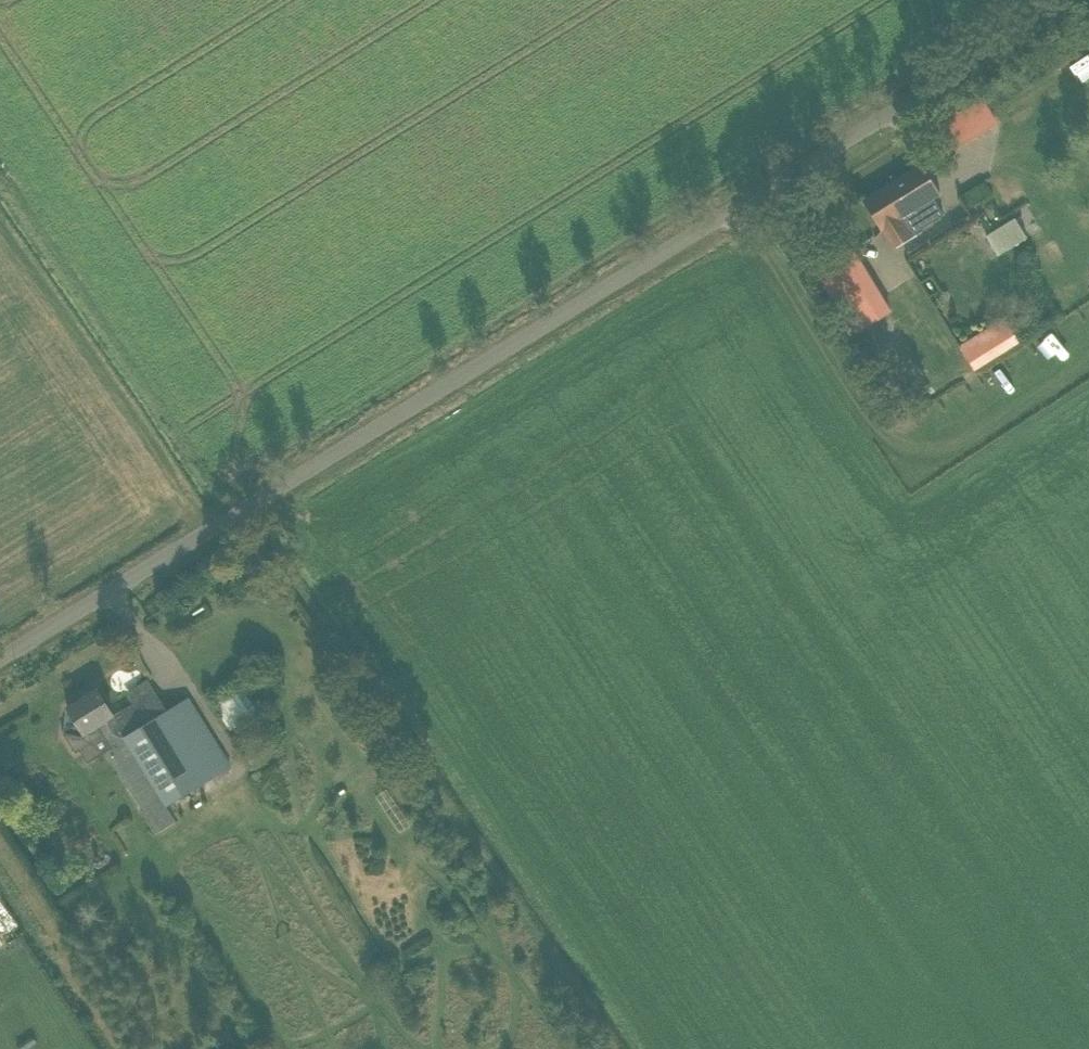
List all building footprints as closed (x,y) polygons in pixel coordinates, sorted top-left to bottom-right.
[(996,122),(984,104),(942,130),(953,148),(996,122)] [(933,198),(940,193),(922,164),(863,200),(881,230),(882,230),(893,249),(923,231),(921,229),(944,215),(933,198)] [(988,237),(999,256),(1028,238),(1016,219),(988,237)] [(855,333),(890,311),(852,248),(817,270),(855,333)] [(976,371),(1020,343),(1005,318),(960,346),(976,371)] [(217,701),(229,726),(259,711),(246,686),(217,701)] [(145,812),(227,761),(188,699),(157,718),(150,707),(128,721),(125,717),(117,722),(97,689),(68,708),(77,723),(63,732),(76,753),(103,736),(111,749),(108,751),(145,812)]
